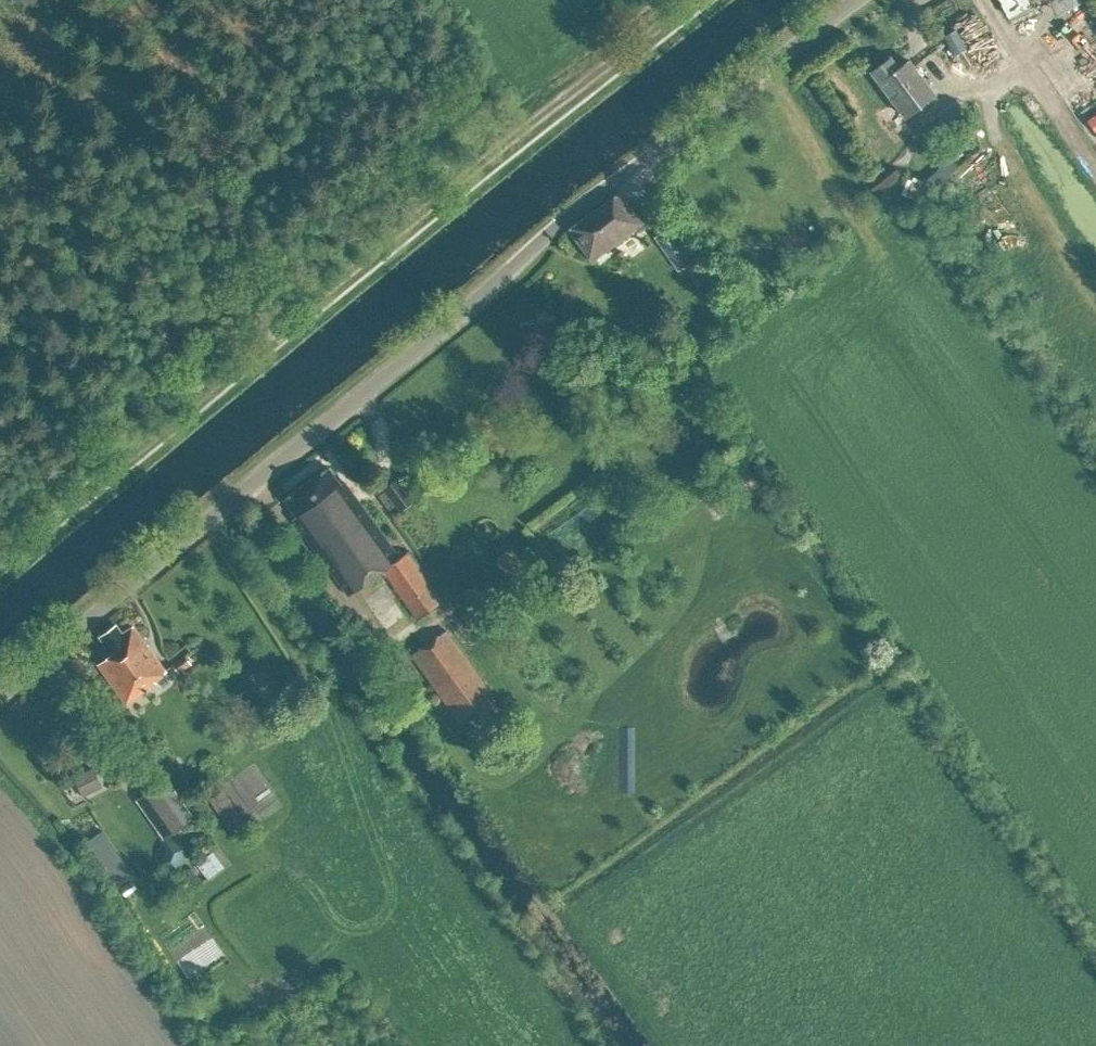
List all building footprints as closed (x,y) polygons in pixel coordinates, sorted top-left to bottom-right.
[(952,50),(963,44),(954,25),(943,30),(952,50)] [(909,60),(898,68),(890,57),(870,71),(905,116),(934,93),(909,60)] [(1086,120),(1095,133),(1095,112),(1086,120)] [(901,174),(892,163),(867,183),(876,194),(901,174)] [(591,261),(643,224),(619,192),(568,229),(591,261)] [(683,264),(696,255),(674,222),(661,231),(683,264)] [(340,484),(327,466),(283,498),(296,516),(292,519),(348,597),(383,572),(417,620),(442,603),(407,553),(399,559),(343,481),(340,484)] [(377,478),(371,469),(359,478),(365,487),(377,478)] [(414,500),(397,477),(383,487),(385,491),(378,496),(388,509),(394,505),(399,511),(414,500)] [(122,633),(115,624),(99,636),(112,653),(98,664),(126,703),(155,682),(153,680),(165,671),(132,626),(122,633)] [(458,721),(494,696),(446,629),(411,654),(458,721)] [(192,663),(184,654),(171,663),(178,673),(192,663)] [(290,702),(276,679),(258,690),(273,713),(290,702)] [(72,777),(81,797),(100,788),(91,768),(72,777)] [(163,793),(156,784),(135,799),(164,839),(194,818),(172,786),(163,793)] [(224,785),(211,794),(235,833),(249,824),(224,785)] [(100,831),(85,842),(115,884),(130,874),(100,831)] [(158,868),(184,877),(194,846),(169,837),(158,868)] [(217,848),(194,865),(205,880),(228,863),(217,848)] [(164,926),(183,966),(190,962),(183,948),(210,935),(198,910),(164,926)]
